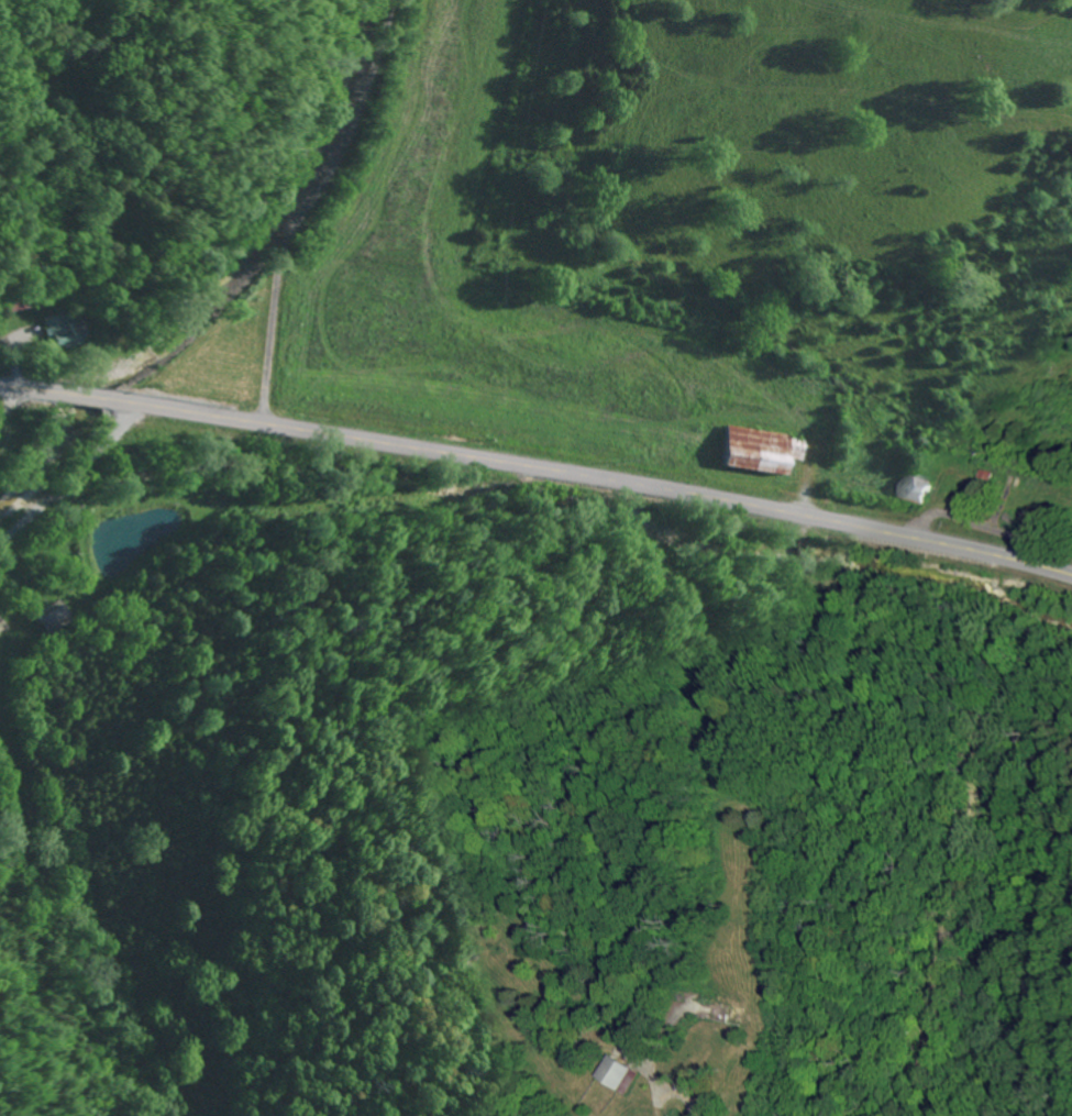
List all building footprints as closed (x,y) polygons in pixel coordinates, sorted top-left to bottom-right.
[(54,317),(46,318),(48,333),(57,331),(54,317)] [(709,466),(758,474),(759,468),(773,470),(775,458),(789,460),(789,456),(779,455),(782,436),(715,425),(709,466)] [(894,496),(921,506),(929,484),(902,474),(894,496)] [(618,1090),(627,1066),(602,1056),(592,1080),(618,1090)]
